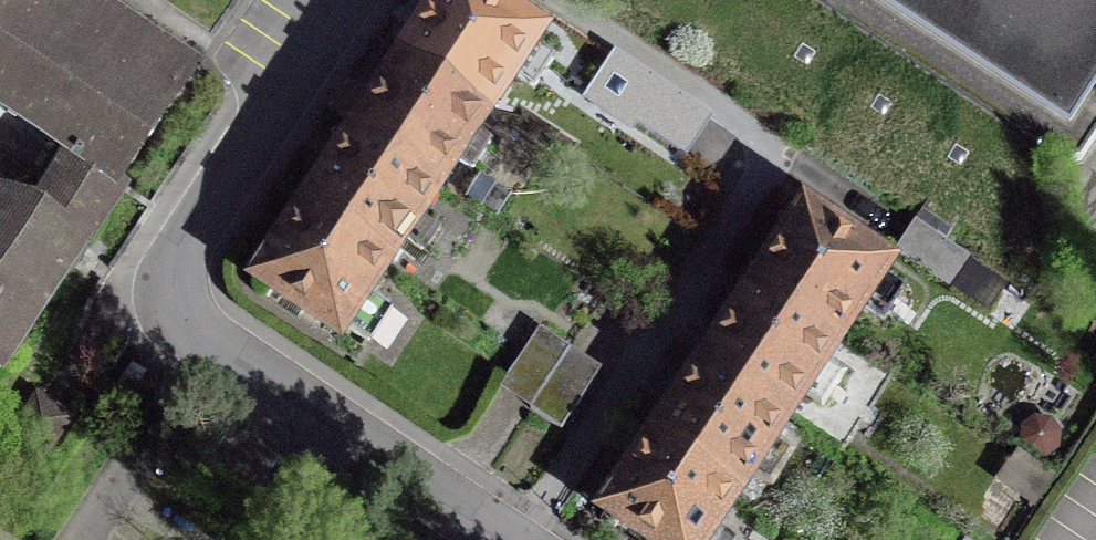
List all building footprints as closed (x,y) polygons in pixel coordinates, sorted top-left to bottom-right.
[(71,157),(74,152),(120,181),(194,68),(94,0),(0,0),(0,109),(71,157)] [(487,111),(512,73),(534,88),(552,61),(530,46),(536,37),(481,0),(447,0),(433,21),(408,58),(487,111)] [(1059,169),(1084,164),(1095,146),(1095,0),(801,0),(1059,169)] [(359,131),(438,185),(456,159),(474,171),(492,144),(473,131),(487,111),(408,58),(381,98),(359,131)] [(704,112),(649,75),(623,114),(678,151),(704,112)] [(309,205),(389,258),(403,236),(422,249),(440,222),(421,210),(438,185),(359,131),(331,173),(309,205)] [(71,157),(35,211),(0,199),(0,368),(28,327),(124,185),(120,181),(74,152),(71,157)] [(389,258),(309,205),(276,254),(260,279),(339,332),(345,324),(368,340),(387,312),(363,296),(389,258)] [(756,289),(835,342),(859,306),(883,321),(903,291),(880,276),(885,268),(805,215),(783,249),(756,289)] [(971,260),(915,223),(896,252),(952,289),(971,260)] [(707,362),(787,415),(803,390),(822,402),(840,375),(821,363),(835,342),(756,289),(731,326),(707,362)] [(535,403),(567,354),(570,348),(539,328),(504,383),(535,403)] [(598,375),(567,354),(535,403),(531,409),(563,429),(598,375)] [(658,436),(737,488),(751,467),(770,480),(789,453),(770,440),(787,415),(707,362),(678,405),(658,436)] [(18,428),(2,452),(32,472),(68,418),(38,399),(18,428)] [(737,488),(658,436),(639,464),(635,470),(610,454),(583,494),(652,539),(731,539),(712,527),(737,488)]
